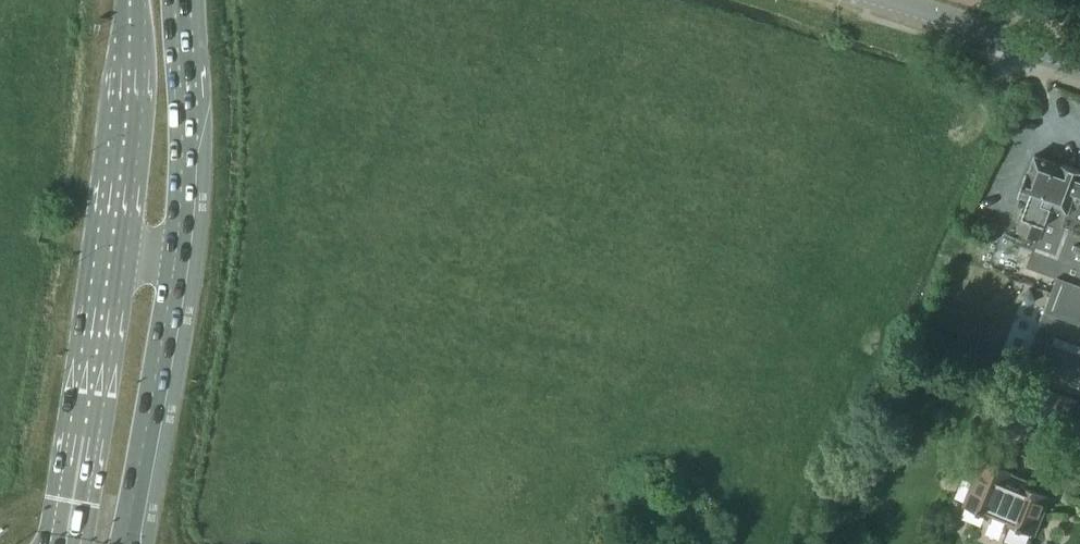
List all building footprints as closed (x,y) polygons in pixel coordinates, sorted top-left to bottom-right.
[(1036,156),(1029,175),(1027,174),(1019,196),(1029,200),(1023,217),(1017,232),(1025,235),(1021,245),(1034,250),(1028,266),(1058,277),(1046,308),(1020,299),(995,368),(1021,377),(1028,357),(1079,376),(1079,171),(1036,156)] [(1073,403),(1050,395),(1043,415),(1066,423),(1073,403)] [(1079,401),(1067,438),(1079,442),(1079,401)] [(963,506),(1012,527),(1034,536),(1051,495),(1027,485),(1030,479),(982,459),(963,506)]
